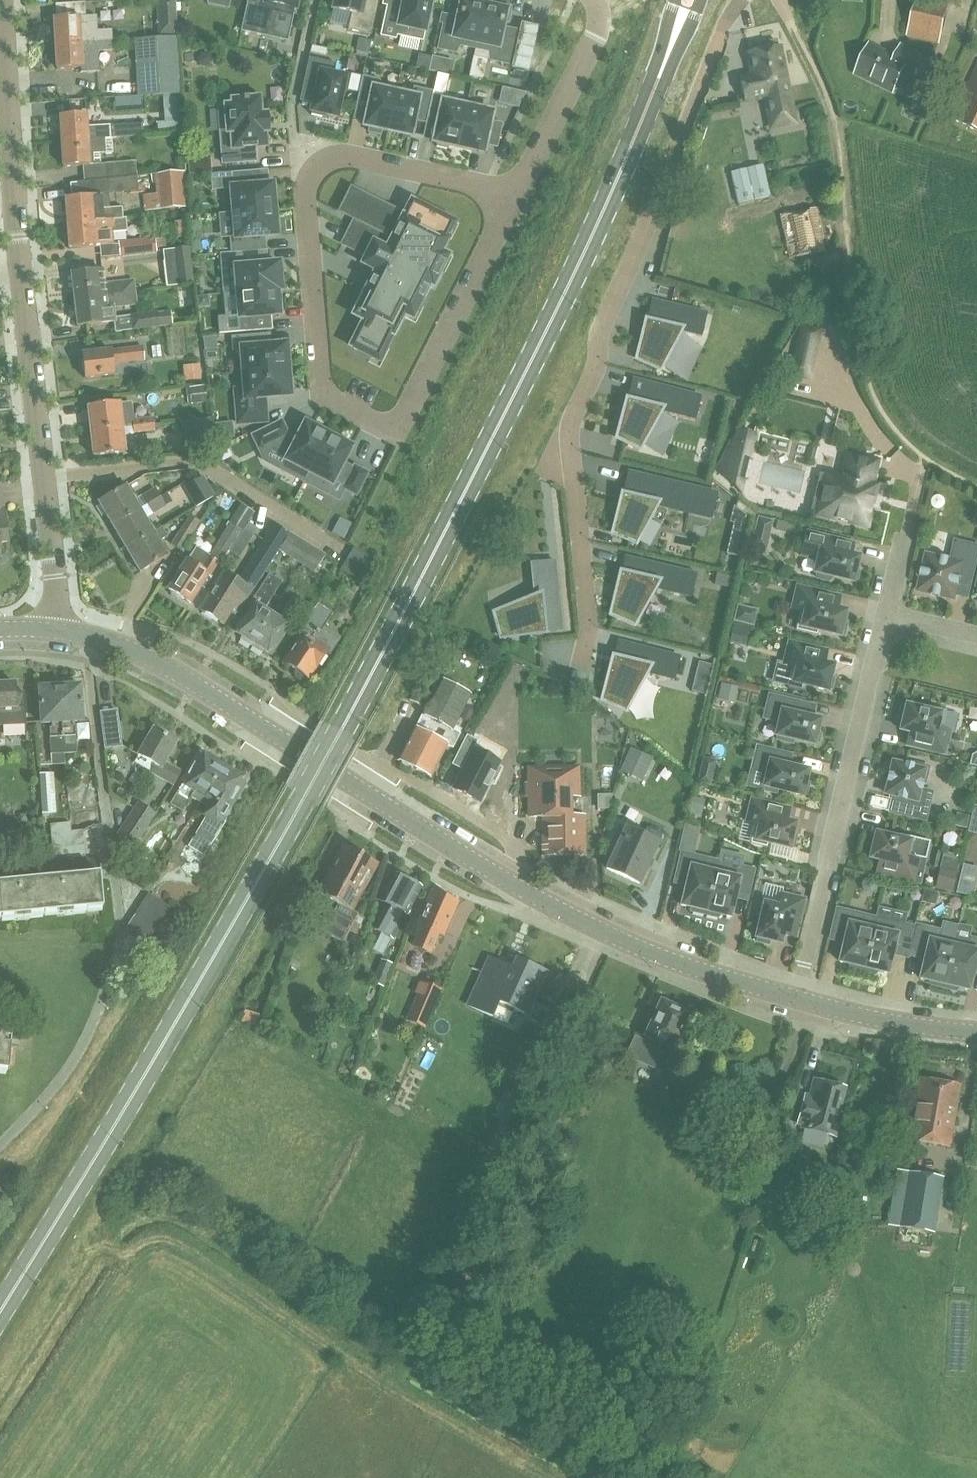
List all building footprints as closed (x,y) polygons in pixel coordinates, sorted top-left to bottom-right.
[(158,35),(178,34),(176,0),(156,0),(158,35)] [(241,31),(267,37),(273,12),(293,17),(297,0),(247,0),(241,31)] [(335,0),(333,9),(351,13),(348,30),(371,35),(379,0),(333,0),(335,0)] [(401,9),(386,6),(380,36),(396,39),(397,36),(423,41),(432,0),(403,0),(401,9)] [(474,48),(484,5),(481,1),(477,0),(465,0),(465,1),(462,0),(460,0),(455,26),(443,23),(438,49),(456,53),(460,44),(464,46),(472,48),(474,48)] [(936,0),(915,0),(907,34),(940,42),(948,3),(936,0)] [(484,5),(474,48),(485,50),(489,50),(512,65),(517,39),(502,36),(505,22),(508,22),(511,8),(496,4),(484,5)] [(55,45),(112,41),(111,31),(96,32),(95,16),(78,17),(53,19),(55,45)] [(521,23),(517,39),(512,65),(511,67),(529,71),(529,70),(538,27),(521,23)] [(176,37),(134,39),(137,96),(180,93),(177,55),(176,37)] [(795,123),(779,47),(777,48),(776,40),(761,43),(762,51),(748,54),(752,75),(741,78),(745,101),(765,97),(771,128),(795,123)] [(113,52),(112,41),(55,45),(57,70),(81,69),(81,74),(99,73),(98,53),(113,52)] [(920,82),(931,60),(902,46),(896,58),(870,45),(856,73),(893,91),(902,73),(920,82)] [(336,63),(309,57),(304,81),(317,84),(311,115),(326,118),(327,115),(337,117),(345,77),(333,75),(336,63)] [(952,119),(976,132),(976,67),(960,101),(952,119)] [(387,131),(396,92),(384,90),(385,89),(379,80),(362,76),(357,99),(369,102),(364,126),(370,128),(369,132),(380,135),(381,130),(387,131)] [(412,96),(396,92),(387,131),(411,137),(414,121),(426,124),(427,119),(432,94),(433,91),(413,87),(412,96)] [(158,132),(181,131),(179,94),(163,95),(164,122),(157,123),(158,132)] [(458,147),(466,107),(452,104),(432,94),(427,119),(438,122),(434,142),(437,142),(436,146),(448,149),(458,147)] [(220,132),(223,163),(256,160),(254,147),(265,146),(264,131),(268,131),(267,115),(260,116),(258,99),(248,100),(248,98),(243,99),(243,100),(232,101),(233,106),(225,106),(226,108),(228,108),(230,131),(220,132)] [(466,107),(458,147),(483,152),(485,145),(497,147),(502,124),(490,121),(466,107)] [(61,142),(87,141),(85,114),(59,116),(61,142)] [(108,126),(109,138),(143,136),(143,124),(108,126)] [(97,140),(109,139),(108,126),(96,127),(97,140)] [(110,152),(109,139),(97,140),(98,153),(110,152)] [(89,167),(87,141),(61,142),(63,168),(89,167)] [(108,180),(137,178),(135,164),(105,167),(106,180),(108,180)] [(231,185),(233,213),(275,209),(272,184),(257,185),(256,171),(210,174),(210,175),(211,175),(224,174),(225,185),(231,185)] [(748,173),(732,177),(738,203),(770,196),(766,180),(751,184),(748,173)] [(154,176),(157,209),(187,207),(184,174),(154,176)] [(108,180),(106,180),(80,183),(77,184),(79,198),(65,199),(65,202),(62,204),(63,212),(66,213),(68,224),(115,220),(122,218),(121,208),(102,210),(101,197),(110,196),(110,195),(109,195),(108,180)] [(351,189),(340,212),(350,217),(362,194),(361,194),(351,189)] [(362,194),(350,217),(354,219),(361,222),(372,199),(362,194)] [(372,199),(361,222),(371,228),(383,205),(382,204),(372,199)] [(349,230),(347,233),(374,246),(368,257),(365,263),(363,262),(362,264),(364,265),(365,263),(377,269),(375,273),(365,293),(353,315),(364,321),(351,347),(353,348),(367,355),(372,358),(377,360),(378,361),(379,359),(385,348),(391,334),(393,335),(397,327),(403,315),(406,316),(411,319),(412,319),(413,318),(419,306),(424,296),(429,285),(433,287),(441,269),(447,257),(448,256),(447,256),(442,253),(441,253),(447,239),(446,239),(447,236),(453,224),(454,223),(453,223),(448,220),(438,215),(424,208),(411,202),(404,215),(393,238),(382,233),(371,228),(361,222),(354,219),(352,225),(349,230)] [(383,205),(371,228),(382,233),(394,210),(393,209),(383,205)] [(231,253),(262,250),(261,236),(277,235),(276,232),(280,231),(279,219),(275,219),(275,209),(233,213),(235,237),(229,238),(231,253)] [(772,219),(772,220),(751,224),(759,260),(781,256),(780,248),(794,245),(796,256),(826,250),(817,209),(772,219)] [(394,210),(382,233),(393,238),(404,215),(394,210)] [(122,219),(122,218),(115,220),(68,224),(70,249),(113,245),(112,233),(128,231),(127,219),(122,219)] [(347,233),(342,244),(368,257),(374,246),(347,233)] [(120,255),(159,251),(155,237),(118,242),(120,255)] [(180,283),(193,281),(195,280),(189,242),(175,244),(180,283)] [(237,293),(281,289),(279,263),(267,264),(266,250),(262,250),(231,253),(232,268),(237,293)] [(122,294),(120,282),(103,284),(102,270),(71,273),(74,299),(122,294)] [(281,289),(237,293),(239,318),(241,332),(271,330),(270,315),(279,314),(279,311),(282,311),(281,298),(278,299),(277,290),(281,289)] [(134,292),(122,294),(74,299),(77,325),(113,321),(112,307),(136,305),(134,292)] [(660,368),(660,367),(679,331),(697,335),(702,336),(707,314),(651,300),(637,359),(660,368)] [(171,313),(157,315),(157,311),(124,315),(126,331),(173,325),(171,313)] [(808,378),(819,329),(802,325),(791,375),(808,378)] [(244,372),(286,359),(290,358),(290,346),(286,347),(285,345),(269,346),(265,335),(232,337),(233,351),(244,372)] [(112,364),(143,360),(142,347),(81,354),(84,378),(113,374),(112,364)] [(206,377),(206,363),(191,363),(192,378),(206,377)] [(288,379),(287,369),(244,372),(236,391),(239,422),(265,420),(263,397),(289,395),(289,391),(293,391),(292,379),(288,379)] [(639,447),(660,411),(695,420),(701,397),(632,379),(618,437),(639,447)] [(132,426),(131,420),(131,415),(132,415),(131,403),(117,405),(117,403),(86,407),(89,432),(120,427),(132,426)] [(141,418),(143,432),(153,431),(152,417),(141,418)] [(211,428),(209,417),(194,419),(195,430),(211,428)] [(132,433),(143,432),(141,418),(131,420),(132,426),(132,433)] [(321,431),(323,428),(309,421),(307,424),(305,423),(296,441),(290,438),(291,436),(288,434),(281,422),(253,436),(259,448),(271,442),(274,447),(288,455),(281,469),(304,481),(328,435),(321,431)] [(120,427),(89,432),(93,457),(124,453),(120,427)] [(719,471),(741,492),(754,435),(738,432),(719,471)] [(350,442),(337,435),(335,438),(328,435),(304,481),(327,493),(351,447),(349,446),(350,442)] [(818,515),(866,526),(875,487),(871,486),(876,463),(846,456),(841,479),(827,476),(819,474),(809,513),(818,515)] [(366,469),(352,492),(367,501),(381,477),(366,469)] [(635,541),(647,518),(652,519),(655,507),(656,507),(656,505),(710,518),(711,518),(717,493),(628,472),(613,533),(635,542),(636,541),(635,541)] [(204,479),(203,477),(202,477),(185,487),(196,507),(214,496),(204,479)] [(112,526),(160,496),(155,487),(134,500),(125,486),(98,502),(112,526)] [(160,496),(112,526),(125,548),(153,532),(153,531),(145,518),(166,506),(160,496)] [(240,508),(231,522),(230,521),(207,558),(193,550),(184,564),(181,562),(176,571),(179,572),(169,588),(190,602),(201,585),(205,588),(212,577),(210,576),(219,561),(222,563),(243,529),(242,528),(251,514),(240,508)] [(181,550),(200,521),(189,515),(171,544),(181,550)] [(291,557),(302,540),(272,522),(265,533),(268,535),(239,581),(224,571),(200,609),(223,623),(240,598),(244,601),(251,590),(253,591),(279,549),(291,557)] [(162,526),(153,531),(153,532),(125,548),(140,572),(167,555),(159,541),(168,536),(162,526)] [(859,557),(851,555),(854,543),(837,538),(807,531),(802,557),(817,560),(814,573),(816,573),(818,578),(829,581),(832,577),(853,582),(853,580),(857,579),(859,571),(856,569),(859,557)] [(955,540),(951,560),(927,554),(924,566),(920,568),(918,576),(921,578),(918,591),(955,600),(960,576),(972,579),(976,560),(976,546),(955,540)] [(325,555),(313,548),(303,565),(314,572),(325,555)] [(371,559),(364,555),(353,548),(347,558),(368,572),(375,562),(371,559)] [(694,574),(624,557),(618,582),(617,582),(610,615),(632,625),(633,623),(632,623),(651,587),(683,594),(682,595),(689,596),(694,574)] [(347,558),(341,567),(341,568),(342,569),(358,579),(362,582),(368,572),(347,558)] [(495,614),(501,637),(561,631),(554,560),(530,563),(534,599),(495,614)] [(252,645),(271,615),(264,611),(282,581),(268,573),(250,602),(249,601),(240,615),(245,618),(236,632),(243,636),(241,639),(252,645)] [(792,609),(801,611),(796,630),(817,635),(817,631),(840,636),(841,634),(844,635),(847,623),(843,622),(846,611),(837,609),(840,596),(797,586),(792,609)] [(271,615),(252,645),(261,651),(263,648),(271,653),(302,603),(292,597),(278,619),(271,615)] [(331,654),(339,643),(321,631),(333,613),(330,611),(332,608),(323,602),(321,606),(317,603),(298,630),(302,633),(293,646),(296,649),(286,664),(307,678),(314,666),(316,667),(327,651),(331,654)] [(672,680),(675,680),(680,657),(617,642),(603,700),(625,710),(625,708),(645,672),(672,679),(672,680)] [(784,664),(793,666),(792,670),(788,685),(804,688),(804,685),(827,691),(828,688),(831,689),(834,678),(830,677),(833,665),(824,663),(827,651),(789,642),(784,664)] [(421,705),(438,675),(425,669),(409,700),(421,705)] [(422,714),(416,727),(415,727),(399,760),(431,776),(447,744),(454,747),(461,732),(453,728),(471,694),(440,679),(422,714)] [(26,723),(25,692),(16,693),(15,683),(0,683),(0,724),(26,723)] [(80,685),(59,687),(64,753),(77,752),(75,727),(72,727),(72,722),(83,721),(80,685)] [(64,753),(59,687),(39,688),(42,724),(52,723),(52,728),(49,728),(51,754),(64,753)] [(779,722),(775,736),(778,736),(777,740),(793,744),(794,740),(814,745),(815,743),(819,742),(821,734),(817,731),(820,720),(795,714),(798,701),(769,694),(763,718),(779,722)] [(940,729),(945,710),(929,707),(928,710),(906,705),(905,707),(902,706),(899,718),(902,719),(900,730),(909,732),(906,745),(944,754),(949,732),(940,729)] [(173,787),(182,772),(166,762),(177,742),(152,728),(137,755),(155,765),(150,773),(173,787)] [(102,732),(104,748),(121,746),(119,730),(102,732)] [(501,768),(498,766),(499,763),(473,750),(478,740),(467,735),(454,759),(465,765),(453,788),(480,802),(491,780),(494,782),(501,768)] [(783,764),(786,753),(757,746),(751,769),(767,773),(763,786),(766,787),(765,791),(776,793),(777,790),(802,796),(803,794),(806,794),(809,783),(805,782),(808,770),(783,764)] [(629,747),(619,769),(631,774),(641,752),(629,747)] [(202,802),(224,765),(211,757),(209,760),(200,755),(172,804),(184,812),(193,797),(202,802)] [(888,812),(925,821),(932,792),(920,789),(921,782),(925,783),(929,767),(913,763),(913,767),(892,762),(885,794),(892,796),(888,812)] [(224,765),(202,802),(212,808),(190,847),(205,855),(225,821),(222,819),(244,781),(237,777),(239,773),(224,765)] [(529,780),(530,817),(543,817),(543,855),(584,854),(584,815),(570,815),(569,796),(578,796),(577,780),(577,766),(529,767),(529,780)] [(786,821),(789,809),(751,800),(746,822),(755,824),(754,827),(754,828),(751,843),(766,846),(767,843),(789,848),(790,846),(794,847),(796,835),(793,835),(795,823),(786,821)] [(155,814),(139,803),(120,831),(137,842),(155,814)] [(70,823),(52,825),(52,832),(54,847),(66,845),(85,844),(84,831),(84,829),(71,830),(70,823)] [(626,826),(625,827),(619,824),(613,838),(619,840),(607,867),(640,883),(658,844),(662,842),(665,834),(663,829),(651,824),(646,826),(643,834),(626,826)] [(911,854),(914,838),(899,835),(898,838),(875,833),(875,835),(871,834),(869,846),(872,847),(869,858),(879,860),(876,873),(914,882),(919,859),(910,857),(911,854)] [(86,844),(66,845),(67,858),(87,856),(86,844)] [(346,847),(320,895),(350,911),(376,863),(346,847)] [(705,914),(717,861),(681,852),(675,877),(687,880),(681,905),(691,907),(692,912),(705,914)] [(718,861),(717,861),(705,914),(717,917),(720,914),(730,917),(736,891),(748,894),(754,869),(741,866),(740,870),(717,864),(718,861)] [(955,874),(942,871),(938,887),(951,891),(955,874)] [(7,916),(39,913),(71,910),(103,907),(102,899),(101,890),(100,881),(99,873),(67,876),(35,879),(4,882),(0,882),(0,917),(7,916)] [(395,940),(408,915),(408,916),(422,888),(397,875),(383,902),(389,905),(381,920),(376,930),(395,940)] [(127,934),(145,946),(138,956),(136,960),(149,968),(161,949),(157,947),(174,922),(165,916),(171,907),(150,893),(127,929),(127,934)] [(445,937),(458,905),(449,901),(449,900),(432,893),(418,925),(423,927),(415,947),(430,953),(438,934),(445,937)] [(804,899),(782,894),(780,903),(776,902),(761,899),(757,914),(761,915),(755,937),(757,938),(757,941),(768,944),(769,941),(780,943),(783,934),(795,937),(804,899)] [(862,971),(875,917),(836,908),(830,933),(845,937),(839,962),(849,964),(850,968),(862,971)] [(875,917),(862,971),(875,974),(878,971),(887,973),(893,948),(909,952),(916,924),(915,924),(914,926),(875,917)] [(355,920),(350,928),(331,918),(323,932),(342,942),(346,936),(353,939),(362,924),(355,920)] [(916,924),(909,952),(910,952),(911,950),(925,953),(919,979),(929,981),(931,985),(943,988),(955,938),(954,937),(952,945),(939,942),(941,930),(916,924)] [(943,988),(955,991),(958,988),(968,990),(974,965),(976,966),(976,939),(969,937),(968,941),(955,938),(943,988)] [(527,1015),(546,972),(527,964),(528,962),(517,957),(511,971),(491,961),(486,973),(484,973),(470,1005),(494,1016),(500,1003),(527,1015)] [(394,965),(383,960),(374,983),(386,988),(394,965)] [(418,994),(414,1004),(408,1020),(424,1027),(431,1011),(440,990),(424,983),(423,984),(420,983),(416,993),(418,994)] [(661,1003),(646,1036),(644,1040),(634,1036),(626,1052),(637,1057),(638,1057),(663,1068),(672,1048),(673,1048),(674,1045),(677,1047),(681,1038),(678,1037),(688,1015),(685,1014),(687,1010),(675,1005),(673,1008),(661,1003)] [(8,1070),(9,1062),(10,1053),(10,1045),(10,1044),(11,1038),(11,1037),(12,1028),(0,1027),(0,1069),(8,1070)] [(920,1079),(910,1139),(929,1142),(948,1146),(958,1086),(940,1082),(920,1079)] [(837,1113),(844,1088),(815,1080),(810,1097),(806,1096),(798,1123),(803,1124),(802,1127),(836,1136),(842,1114),(837,1113)] [(942,1177),(909,1172),(900,1227),(933,1232),(942,1177)]
